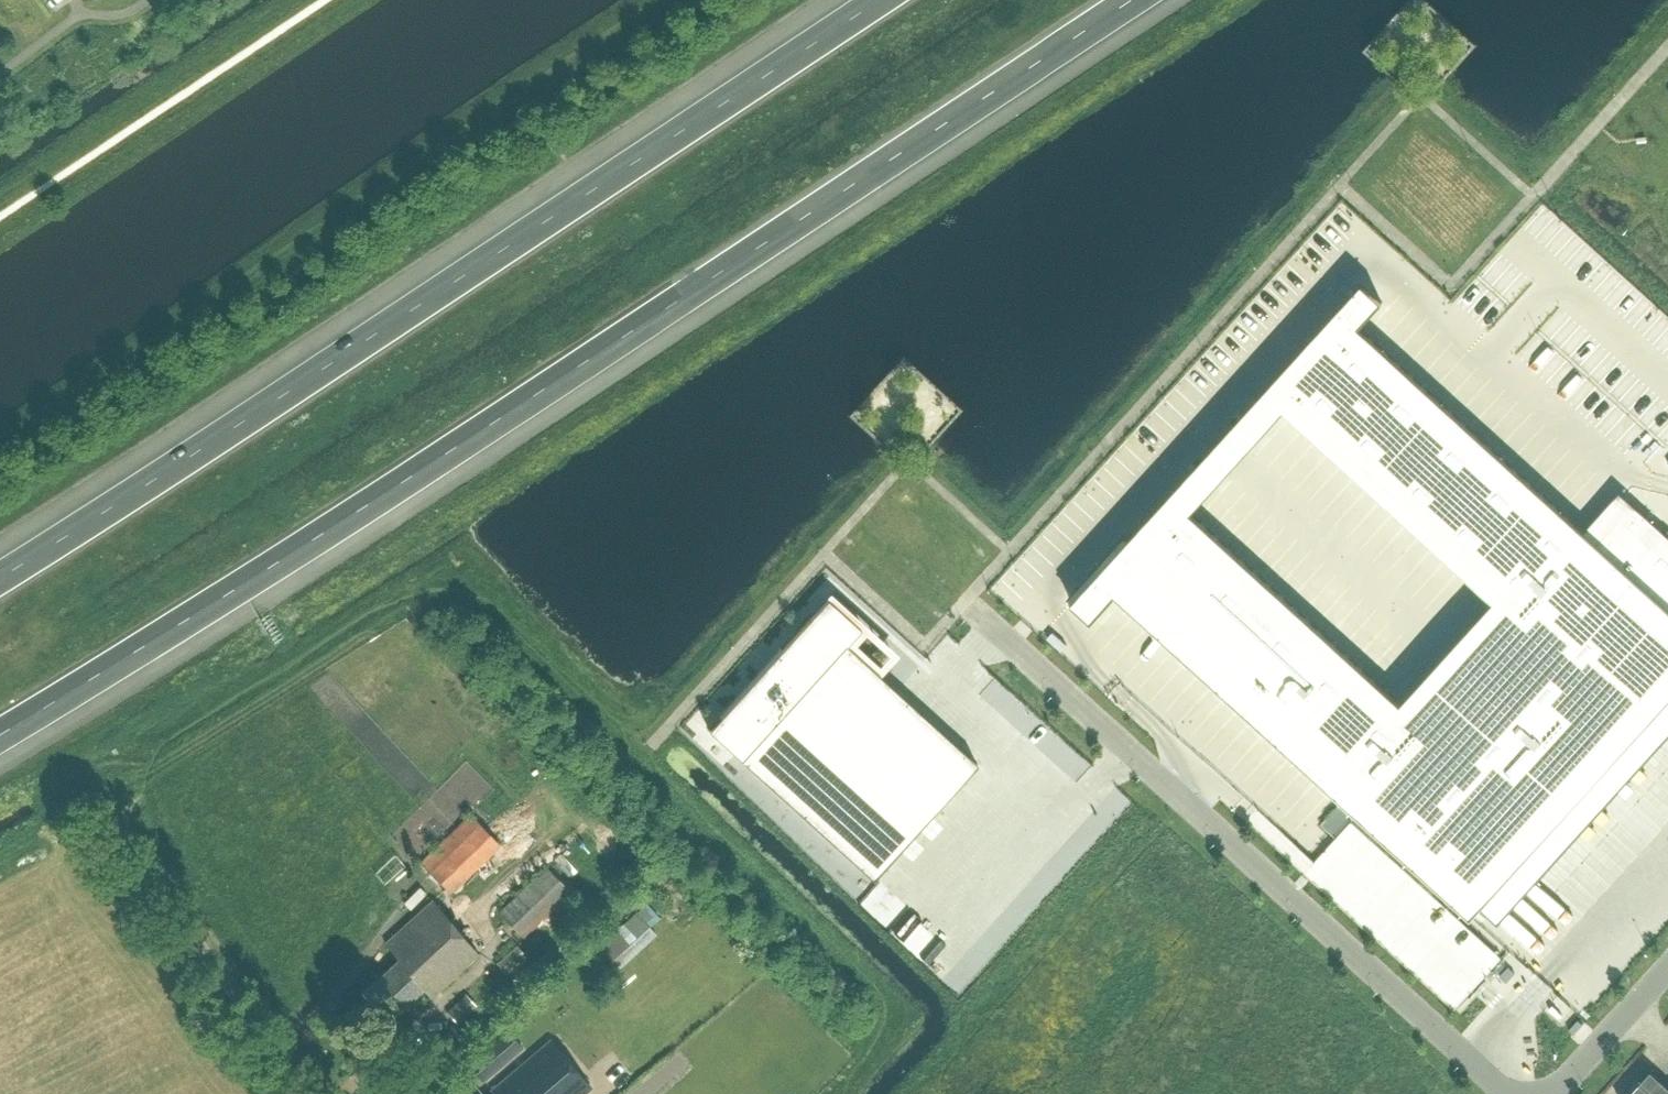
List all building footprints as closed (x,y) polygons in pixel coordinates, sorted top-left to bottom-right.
[(1191,513),(1224,477),(1203,459),(1072,603),(1093,622),(1116,596),(1472,918),(1667,701),(1667,534),(1640,509),(1630,519),(1651,538),(1639,552),(1618,533),(1603,549),(1359,328),(1383,302),(1362,283),(1231,428),(1252,446),(1284,410),(1495,601),(1401,704),(1191,513)] [(707,730),(872,879),(977,764),(846,645),(861,628),(827,597),(707,730)] [(470,812),(419,860),(450,892),(501,844),(470,812)] [(522,938),(571,891),(545,866),(497,912),(522,938)] [(432,901),(386,942),(400,958),(363,990),(388,1019),(424,988),(432,996),(479,953),(432,901)] [(636,911),(616,929),(630,944),(649,926),(636,911)] [(465,994),(446,1012),(455,1022),(475,1004),(465,994)] [(507,1028),(467,1062),(482,1081),(522,1047),(514,1037),(507,1028)] [(491,1089),(495,1093),(493,1093),(582,1093),(590,1087),(549,1039),(531,1055),(491,1089)] [(1651,1071),(1630,1093),(1667,1093),(1667,1086),(1651,1071)]
